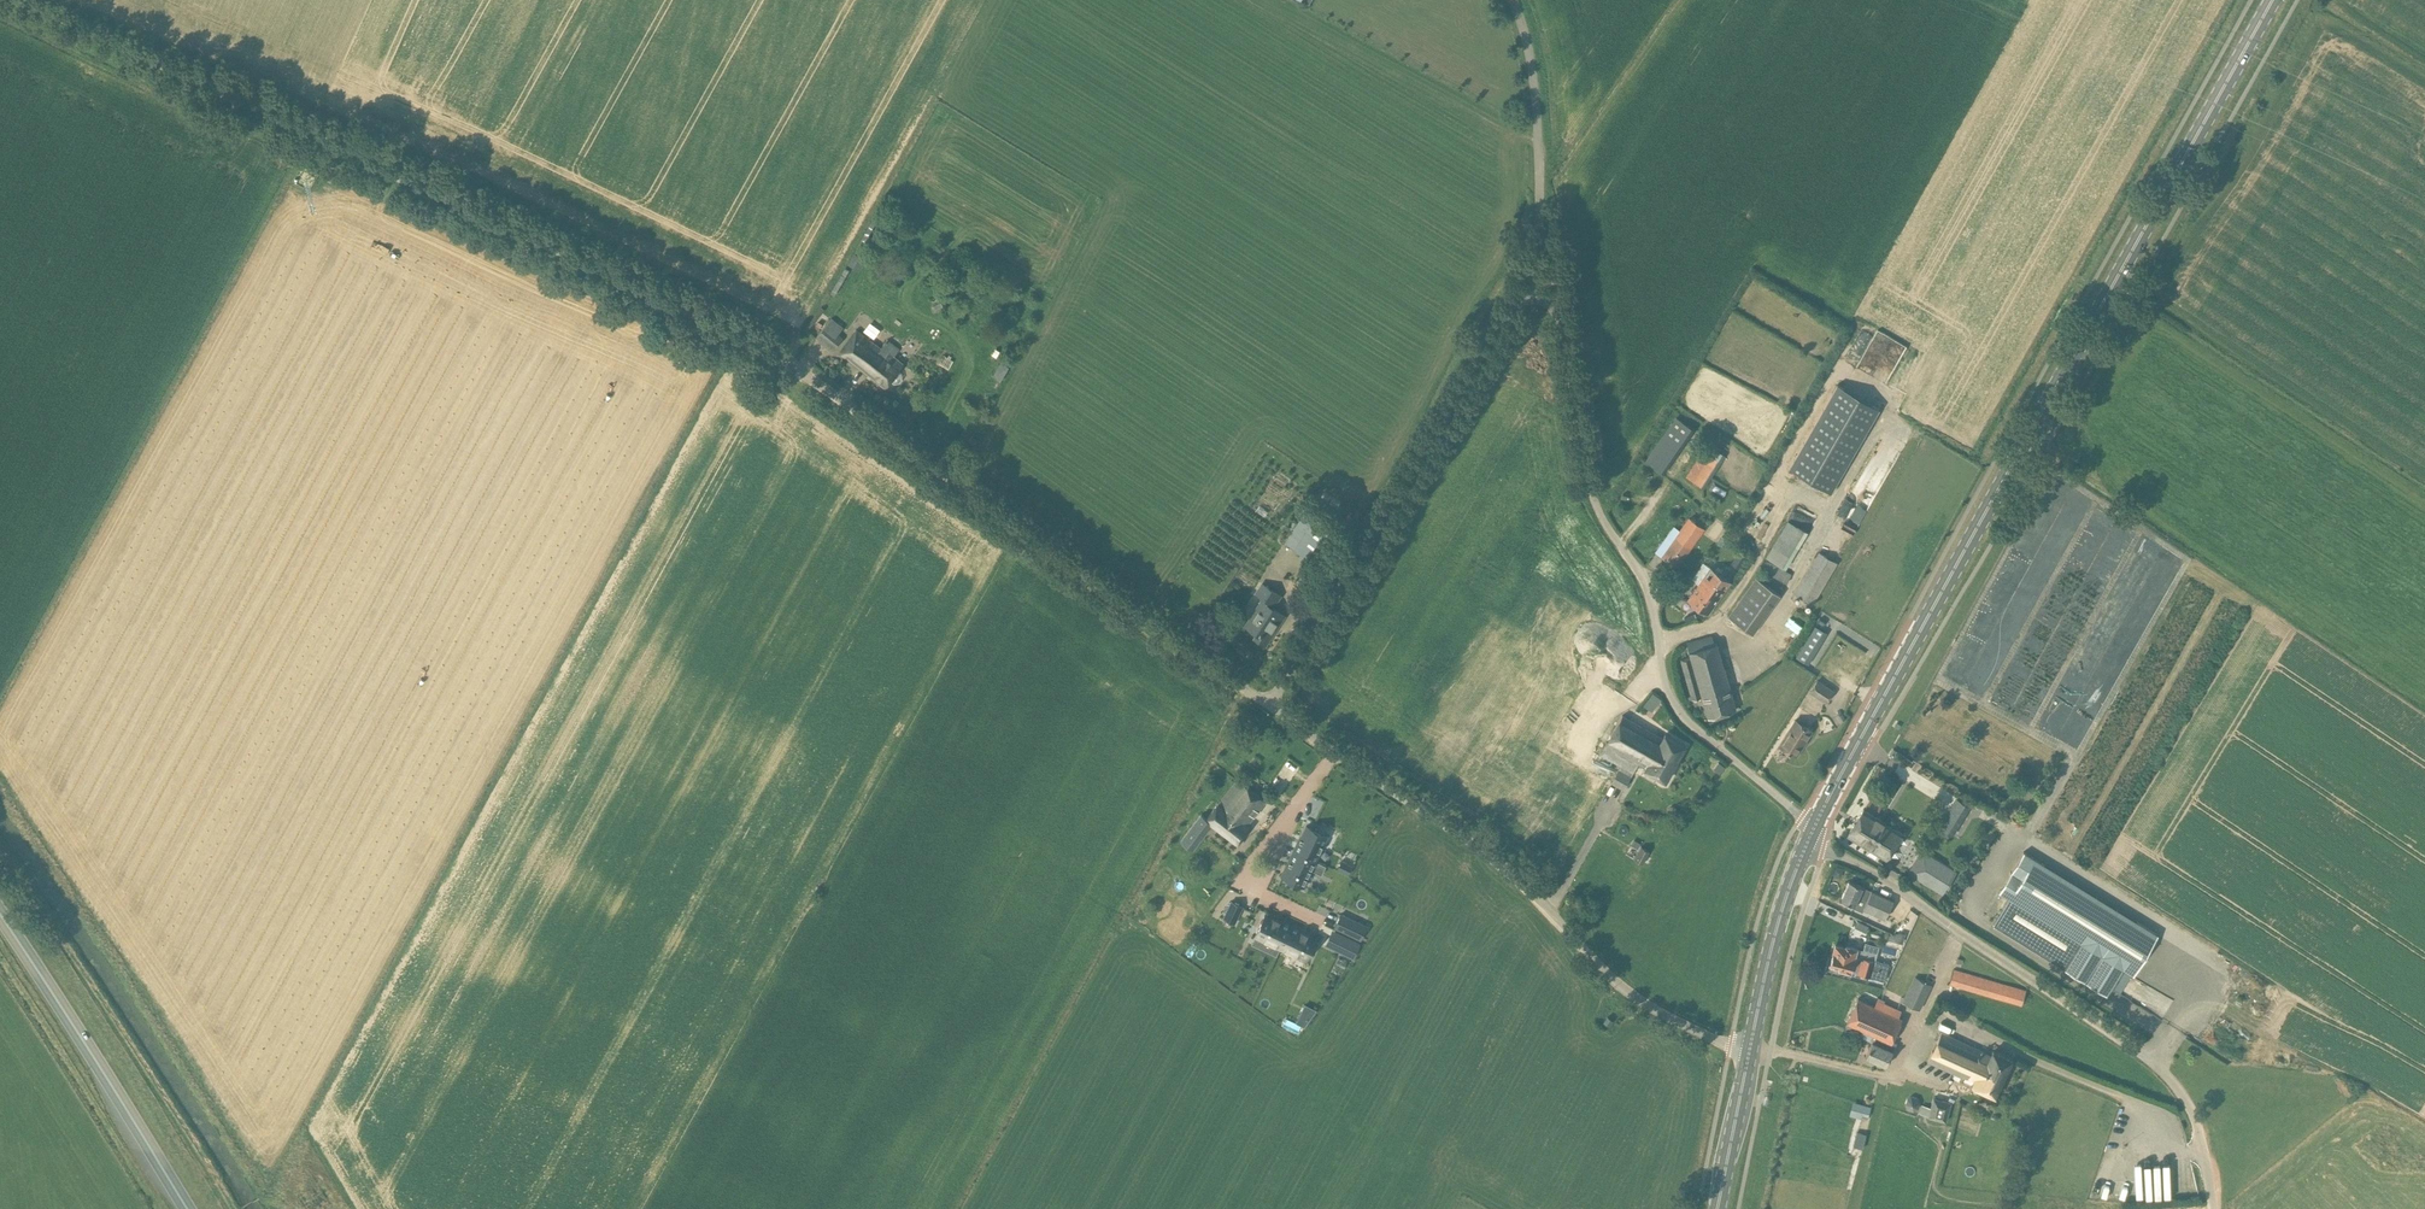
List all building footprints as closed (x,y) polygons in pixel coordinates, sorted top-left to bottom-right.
[(864,258),(854,252),(848,264),(858,269),(864,258)] [(843,339),(838,335),(826,325),(816,337),(833,351),(843,339)] [(880,348),(857,331),(841,353),(886,388),(903,363),(894,357),(897,353),(900,349),(888,339),(880,348)] [(949,354),(948,357),(945,355),(940,363),(948,369),(954,360),(950,358),(952,356),(949,354)] [(1009,367),(1001,362),(992,375),(1001,381),(1009,367)] [(1831,493),(1880,409),(1837,384),(1789,468),(1831,493)] [(1694,431),(1678,419),(1648,461),(1663,472),(1694,431)] [(1725,454),(1715,448),(1706,461),(1692,480),(1702,487),(1725,454)] [(1859,514),(1845,506),(1840,514),(1853,523),(1859,514)] [(1673,561),(1702,521),(1685,508),(1666,533),(1661,530),(1650,545),(1673,561)] [(1340,532),(1306,510),(1284,543),(1319,565),(1340,532)] [(1807,531),(1788,521),(1767,557),(1785,568),(1807,531)] [(1837,563),(1819,552),(1793,593),(1811,604),(1837,563)] [(1792,574),(1766,559),(1761,569),(1787,583),(1792,574)] [(1729,580),(1702,561),(1691,577),(1698,582),(1687,599),(1707,613),(1729,580)] [(1729,613),(1750,629),(1779,589),(1758,573),(1729,613)] [(1282,596),(1264,584),(1257,593),(1267,600),(1254,619),(1257,621),(1251,629),(1258,634),(1255,638),(1266,645),(1285,616),(1273,608),(1282,596)] [(1714,644),(1711,635),(1686,642),(1690,657),(1681,660),(1691,696),(1688,697),(1689,700),(1702,697),(1708,718),(1736,710),(1717,643),(1714,644)] [(1834,691),(1817,680),(1809,692),(1826,704),(1834,691)] [(1657,711),(1654,709),(1661,698),(1652,692),(1643,705),(1647,707),(1644,713),(1652,718),(1657,711)] [(1632,772),(1637,764),(1639,760),(1645,763),(1652,750),(1654,751),(1662,738),(1621,715),(1599,754),(1620,766),(1632,772)] [(1812,730),(1796,719),(1780,745),(1797,756),(1803,747),(1802,747),(1812,730)] [(1664,733),(1662,738),(1654,751),(1662,755),(1663,753),(1676,761),(1685,744),(1664,733)] [(1662,755),(1654,751),(1652,750),(1645,763),(1639,760),(1637,764),(1645,768),(1645,770),(1664,781),(1676,761),(1663,753),(1662,755)] [(1632,772),(1620,766),(1611,782),(1623,789),(1632,772)] [(1265,800),(1237,779),(1219,803),(1218,803),(1207,818),(1201,814),(1181,840),(1193,849),(1212,824),(1237,842),(1250,826),(1247,823),(1265,800)] [(1902,832),(1864,809),(1848,835),(1886,858),(1902,832)] [(1957,828),(1943,820),(1939,827),(1953,835),(1957,828)] [(1298,841),(1294,850),(1316,860),(1328,835),(1307,825),(1299,842),(1298,841)] [(1650,851),(1641,846),(1634,859),(1643,864),(1650,851)] [(1316,860),(1294,850),(1290,859),(1291,859),(1288,865),(1287,865),(1282,875),(1305,886),(1310,875),(1309,875),(1311,869),(1316,860)] [(1956,872),(1924,852),(1910,874),(1942,894),(1956,872)] [(2158,934),(2024,852),(2011,872),(2021,879),(1993,924),(2107,995),(2123,968),(2133,974),(2158,934)] [(1349,874),(1352,866),(1341,861),(1338,868),(1349,874)] [(1892,900),(1848,880),(1840,897),(1854,904),(1858,895),(1866,899),(1863,906),(1885,916),(1892,900)] [(1588,889),(1585,893),(1592,899),(1595,895),(1588,889)] [(1232,901),(1224,918),(1235,923),(1243,906),(1232,901)] [(1281,947),(1291,925),(1282,920),(1281,921),(1266,914),(1255,936),(1272,944),(1273,943),(1281,947)] [(1341,914),(1335,927),(1361,939),(1367,926),(1341,914)] [(1869,925),(1858,920),(1855,927),(1866,931),(1869,925)] [(1301,930),(1291,925),(1281,947),(1290,951),(1289,952),(1306,960),(1316,938),(1301,931),(1301,930)] [(1888,939),(1903,944),(1906,934),(1900,932),(1890,935),(1888,939)] [(1359,943),(1346,937),(1339,951),(1352,957),(1359,943)] [(1879,947),(1866,943),(1864,950),(1847,945),(1846,947),(1836,945),(1834,954),(1832,955),(1831,958),(1833,958),(1832,962),(1841,965),(1841,967),(1885,980),(1890,964),(1875,960),(1879,947)] [(2026,988),(1952,968),(1948,982),(2022,1002),(2026,988)] [(1932,985),(1915,976),(1903,1001),(1920,1009),(1932,985)] [(1884,1000),(1879,998),(1876,1005),(1859,998),(1848,1022),(1876,1035),(1874,1041),(1873,1040),(1866,1055),(1886,1065),(1893,1049),(1887,1047),(1890,1041),(1891,1040),(1902,1017),(1898,1015),(1900,1010),(1883,1002),(1884,1000)] [(1305,1004),(1296,1022),(1305,1026),(1317,1010),(1305,1004)] [(1939,1007),(1936,1014),(1967,1026),(1970,1019),(1939,1007)] [(1612,1020),(1607,1016),(1604,1021),(1609,1024),(1612,1020)] [(1987,1052),(1944,1032),(1930,1062),(1965,1077),(1966,1075),(1977,1080),(1975,1086),(1997,1096),(2014,1060),(1993,1051),(1990,1058),(1985,1056),(1987,1052)] [(1907,1099),(1905,1104),(1907,1109),(1913,1111),(1918,1109),(1920,1103),(1917,1098),(1912,1096),(1907,1099)] [(1952,1102),(1935,1098),(1932,1107),(1922,1104),(1920,1112),(1930,1115),(1947,1120),(1952,1102)] [(1871,1107),(1854,1102),(1850,1115),(1867,1120),(1871,1107)] [(1867,1134),(1857,1132),(1853,1147),(1863,1149),(1867,1134)]
